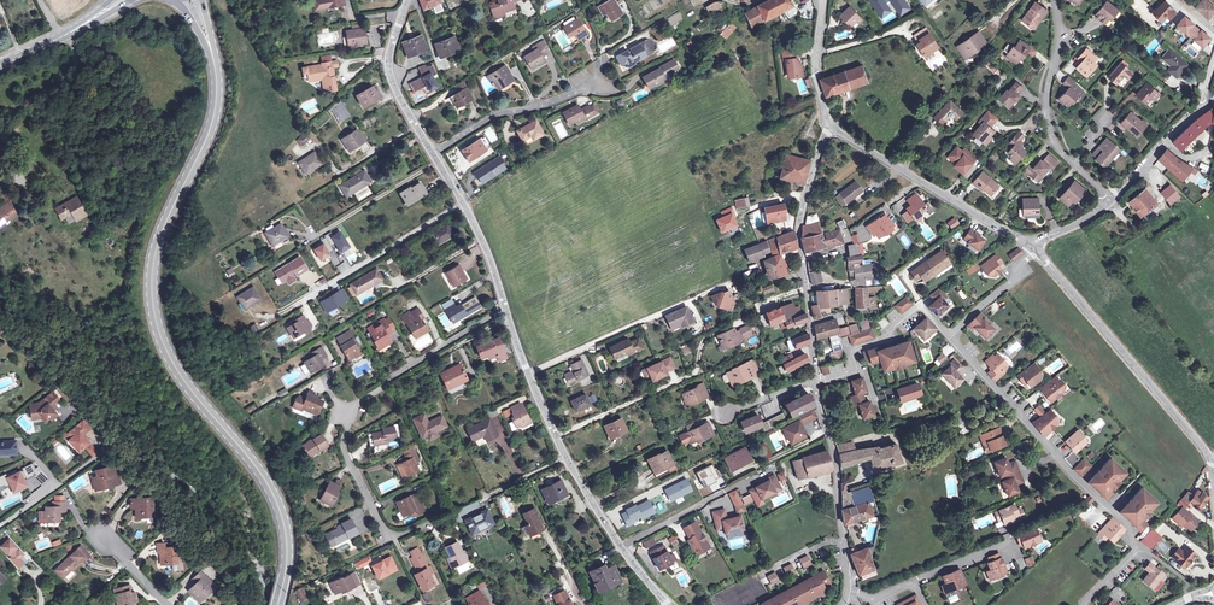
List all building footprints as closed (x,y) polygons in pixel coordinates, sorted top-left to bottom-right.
[(318,1),(314,2),(315,8),(320,7),(321,9),(327,7),(327,6),(339,4),(339,6),(345,4),(344,0),(318,0),(318,1)] [(423,9),(432,5),(432,7),(441,3),(439,0),(420,0),(423,9)] [(512,2),(517,0),(498,0),(499,4),(491,7),(493,13),(492,13),(494,18),(504,15),(504,12),(515,8),(513,3),(512,4),(511,2),(512,2)] [(605,17),(608,16),(611,20),(622,13),(618,8),(616,10),(614,8),(609,0),(598,7),(605,17)] [(770,0),(768,0),(759,4),(756,6),(744,13),(751,26),(764,20),(764,21),(777,14),(770,0)] [(777,14),(792,6),(789,0),(770,0),(777,14)] [(871,2),(876,9),(876,8),(878,11),(886,6),(884,3),(889,0),(871,0),(872,2),(871,2)] [(900,13),(907,8),(907,7),(908,6),(905,0),(903,1),(902,0),(891,0),(900,13)] [(1113,16),(1118,10),(1107,0),(1095,15),(1104,23),(1112,14),(1113,16)] [(1213,12),(1209,8),(1212,5),(1206,0),(1201,0),(1195,7),(1208,18),(1213,12)] [(717,2),(713,2),(706,7),(709,13),(720,7),(717,2)] [(1039,18),(1041,19),(1047,10),(1035,2),(1022,20),(1032,27),(1039,18)] [(327,6),(327,7),(334,12),(339,6),(339,4),(327,6)] [(1167,14),(1169,17),(1173,12),(1165,4),(1155,13),(1162,20),(1167,14)] [(846,19),(849,23),(852,25),(856,21),(858,23),(862,20),(850,6),(840,15),(844,20),(846,19)] [(886,6),(878,11),(881,15),(888,10),(886,6)] [(936,20),(944,14),(941,10),(933,15),(936,20)] [(566,27),(564,28),(569,36),(574,33),(578,39),(587,34),(577,19),(575,21),(574,18),(572,18),(564,22),(564,24),(566,27)] [(1034,29),(1041,19),(1039,18),(1032,27),(1034,29)] [(1185,18),(1179,26),(1188,33),(1195,25),(1185,18)] [(718,27),(716,29),(721,32),(727,25),(722,20),(717,25),(718,27)] [(721,32),(720,33),(719,34),(724,38),(734,27),(729,23),(727,25),(721,32)] [(346,31),(348,41),(353,41),(353,45),(366,43),(364,28),(346,31)] [(937,46),(926,29),(915,36),(918,41),(920,39),(922,41),(917,44),(927,58),(933,54),(931,51),(937,46)] [(958,46),(966,57),(987,43),(979,31),(958,46)] [(1211,39),(1202,32),(1196,40),(1204,47),(1211,39)] [(1155,38),(1161,43),(1165,39),(1158,34),(1155,38)] [(403,43),(408,57),(426,50),(421,36),(403,43)] [(435,45),(440,57),(458,50),(453,38),(435,45)] [(1023,54),(1024,55),(1030,47),(1019,40),(1014,48),(1012,46),(1006,56),(1011,60),(1012,58),(1017,62),(1020,58),(1023,54)] [(648,46),(646,42),(641,45),(639,44),(630,49),(630,51),(628,52),(625,51),(623,53),(622,55),(617,58),(620,64),(622,63),(626,64),(628,67),(634,64),(635,62),(647,55),(648,51),(650,52),(652,47),(648,46)] [(545,52),(544,49),(540,43),(532,47),(534,51),(524,57),(530,68),(531,67),(538,63),(540,65),(545,61),(542,56),(541,55),(545,52)] [(1086,49),(1080,56),(1083,60),(1081,62),(1076,67),(1085,75),(1090,68),(1092,70),(1097,65),(1093,62),(1091,60),(1095,56),(1086,49)] [(1176,76),(1187,64),(1170,50),(1163,58),(1172,65),(1168,70),(1176,76)] [(783,61),(786,60),(787,74),(792,73),(796,77),(803,76),(802,66),(798,66),(797,59),(795,59),(794,53),(783,55),(783,61)] [(670,67),(661,66),(661,71),(659,69),(652,73),(650,72),(650,74),(644,77),(648,86),(654,83),(655,84),(664,79),(661,73),(664,71),(672,74),(677,71),(678,68),(673,60),(670,61),(672,65),(670,67)] [(335,80),(334,77),(333,67),(338,67),(337,61),(322,63),(322,65),(302,68),(303,74),(308,73),(309,79),(324,77),(326,92),(336,90),(335,80)] [(986,66),(992,73),(997,68),(990,62),(986,66)] [(1116,83),(1123,75),(1127,78),(1132,73),(1120,62),(1108,76),(1116,83)] [(423,79),(411,85),(413,90),(424,84),(428,93),(437,88),(432,78),(437,76),(431,65),(424,68),(423,65),(418,68),(423,79)] [(505,65),(490,74),(493,79),(498,88),(509,81),(505,73),(508,71),(505,65)] [(861,66),(844,71),(850,87),(867,82),(861,66)] [(1002,73),(997,68),(992,73),(997,78),(1002,73)] [(583,69),(566,77),(571,87),(588,79),(583,69)] [(505,73),(509,81),(510,82),(514,79),(508,71),(505,73)] [(850,87),(844,71),(822,79),(821,79),(826,95),(827,95),(850,87)] [(324,92),(326,92),(324,77),(309,79),(309,82),(322,79),(324,92)] [(1070,88),(1073,84),(1075,82),(1070,78),(1064,84),(1068,88),(1069,87),(1070,88)] [(1143,79),(1137,86),(1141,89),(1140,91),(1137,94),(1146,103),(1150,98),(1154,99),(1155,99),(1159,94),(1143,79)] [(509,81),(498,88),(499,89),(510,82),(509,81)] [(457,85),(460,91),(466,88),(462,82),(457,85)] [(1014,99),(1015,100),(1020,95),(1017,93),(1018,91),(1019,92),(1023,88),(1016,82),(1008,91),(1007,90),(999,99),(1008,106),(1012,100),(1011,100),(1013,98),(1014,99)] [(1083,93),(1073,84),(1070,88),(1069,87),(1068,88),(1058,99),(1063,104),(1066,101),(1070,104),(1076,96),(1079,99),(1083,93)] [(381,97),(377,90),(375,91),(372,86),(356,95),(363,107),(381,97)] [(466,88),(460,91),(450,97),(457,107),(472,99),(466,88)] [(862,98),(858,101),(863,107),(858,111),(862,115),(866,112),(863,108),(868,105),(862,98)] [(340,99),(335,104),(339,111),(344,119),(350,116),(340,99)] [(950,100),(938,113),(937,113),(934,116),(942,122),(945,119),(946,120),(949,116),(950,116),(951,116),(952,116),(956,119),(962,111),(950,100)] [(335,104),(330,107),(334,112),(334,114),(339,111),(335,104)] [(585,119),(593,114),(589,107),(588,106),(580,110),(578,105),(563,113),(566,119),(567,118),(570,124),(575,121),(583,117),(585,119)] [(1213,121),(1213,113),(1213,107),(1199,118),(1194,121),(1174,141),(1173,142),(1173,143),(1174,143),(1180,150),(1205,124),(1213,121)] [(339,111),(334,114),(340,122),(344,119),(339,111)] [(1136,129),(1142,129),(1147,124),(1142,120),(1140,120),(1136,117),(1134,118),(1132,116),(1133,114),(1130,112),(1120,123),(1125,127),(1127,125),(1129,127),(1128,128),(1134,133),(1136,129)] [(988,126),(992,121),(985,115),(979,122),(982,124),(973,134),(983,142),(989,135),(990,136),(994,131),(990,127),(988,126)] [(531,135),(533,139),(543,134),(536,121),(517,131),(522,140),(531,135)] [(926,128),(934,136),(939,131),(931,123),(926,128)] [(357,130),(343,138),(350,150),(358,145),(363,151),(368,148),(364,141),(357,130)] [(1015,136),(1019,140),(1023,135),(1019,131),(1015,136)] [(297,140),(303,146),(311,138),(305,132),(297,140)] [(991,138),(990,136),(989,135),(983,142),(985,144),(991,138)] [(1022,143),(1019,140),(1015,136),(1009,143),(1013,147),(1008,152),(1012,156),(1017,160),(1026,151),(1020,145),(1022,143)] [(350,150),(343,138),(341,140),(348,152),(350,150)] [(1103,143),(1100,147),(1103,150),(1103,149),(1105,150),(1097,159),(1104,165),(1109,160),(1107,158),(1110,155),(1112,157),(1118,149),(1110,142),(1107,138),(1103,142),(1103,143)] [(469,153),(465,155),(469,161),(486,150),(485,149),(483,145),(479,139),(466,148),(469,153)] [(957,147),(949,155),(957,162),(956,164),(955,164),(964,172),(976,158),(966,149),(963,152),(957,147)] [(1103,150),(1100,147),(1093,155),(1097,159),(1105,150),(1103,149),(1103,150)] [(1159,158),(1164,164),(1172,155),(1166,149),(1159,158)] [(299,163),(306,174),(322,164),(314,152),(299,163)] [(1033,168),(1034,168),(1029,174),(1038,182),(1043,176),(1042,175),(1049,167),(1050,168),(1052,170),(1058,162),(1048,154),(1042,161),(1040,159),(1033,168)] [(795,182),(803,184),(809,161),(785,155),(779,178),(795,182)] [(948,157),(956,164),(957,162),(949,155),(948,157)] [(1178,160),(1172,155),(1164,164),(1182,179),(1192,168),(1178,160)] [(483,167),(474,173),(477,179),(478,178),(482,183),(504,168),(501,163),(502,162),(499,157),(483,168),(483,167)] [(1029,174),(1034,168),(1033,168),(1029,164),(1024,170),(1029,174)] [(1042,175),(1043,176),(1049,169),(1051,171),(1052,170),(1050,168),(1049,167),(1042,175)] [(352,173),(355,177),(363,172),(360,168),(352,173)] [(363,172),(355,177),(340,186),(346,196),(360,187),(360,188),(370,182),(370,181),(367,176),(364,171),(363,172)] [(982,188),(985,190),(989,194),(992,191),(994,192),(999,186),(983,171),(973,182),(981,189),(982,188)] [(372,173),(367,176),(370,181),(375,178),(372,173)] [(1076,196),(1078,197),(1079,198),(1086,190),(1075,180),(1060,198),(1068,205),(1073,200),(1076,196)] [(855,181),(839,194),(846,203),(855,197),(854,196),(861,190),(855,181)] [(400,194),(406,204),(410,201),(411,202),(426,193),(420,183),(405,192),(405,191),(400,194)] [(1162,192),(1171,203),(1179,196),(1170,185),(1162,192)] [(1145,188),(1129,202),(1140,216),(1157,203),(1145,188)] [(863,193),(861,190),(854,196),(855,197),(856,198),(863,193)] [(0,198),(5,205),(9,202),(10,203),(14,200),(8,192),(0,198)] [(846,203),(839,194),(835,197),(842,206),(846,203)] [(905,209),(907,211),(912,218),(914,220),(919,221),(920,213),(924,210),(922,207),(922,205),(915,194),(906,201),(910,205),(905,209)] [(75,219),(85,213),(76,197),(55,209),(61,219),(72,213),(75,219)] [(747,198),(735,201),(736,205),(737,208),(749,205),(747,198)] [(1025,208),(1025,216),(1039,216),(1038,198),(1023,198),(1023,208),(1025,208)] [(17,213),(10,203),(9,202),(5,205),(0,209),(0,226),(17,213)] [(785,213),(783,204),(764,208),(767,223),(785,219),(785,213)] [(912,218),(907,211),(901,216),(906,223),(912,218)] [(17,213),(0,226),(0,227),(0,228),(18,214),(17,213)] [(87,215),(85,213),(75,219),(76,221),(87,215)] [(877,218),(872,221),(874,223),(867,228),(872,234),(874,232),(875,234),(878,238),(885,232),(886,233),(892,229),(891,228),(889,225),(891,223),(884,215),(881,218),(879,219),(877,218)] [(739,219),(741,226),(742,231),(743,236),(748,235),(744,217),(739,219)] [(948,223),(952,228),(958,224),(954,219),(948,223)] [(836,223),(839,230),(847,227),(844,220),(836,223)] [(812,235),(821,234),(818,223),(805,226),(802,226),(801,237),(801,238),(800,238),(803,251),(804,251),(804,252),(816,249),(812,235)] [(265,233),(272,246),(288,237),(281,224),(265,233)] [(432,234),(438,244),(453,235),(447,225),(432,234)] [(822,233),(825,233),(830,232),(829,225),(821,226),(822,233)] [(754,233),(757,240),(759,244),(766,241),(768,240),(764,229),(754,233)] [(970,229),(964,238),(968,242),(967,243),(977,250),(983,241),(983,239),(978,236),(974,233),(975,232),(970,229)] [(780,253),(784,252),(797,247),(793,230),(781,234),(778,236),(777,236),(776,236),(779,248),(780,253)] [(846,230),(837,231),(830,232),(825,233),(826,238),(824,240),(823,240),(821,234),(812,235),(816,249),(824,247),(841,242),(850,241),(846,230)] [(340,231),(333,235),(331,231),(324,236),(325,237),(330,246),(335,244),(341,253),(350,248),(340,231)] [(376,239),(379,245),(386,242),(383,235),(376,239)] [(860,242),(857,235),(851,237),(853,244),(860,242)] [(769,239),(772,250),(779,248),(776,236),(772,238),(769,239)] [(325,237),(320,240),(322,242),(317,245),(318,247),(314,249),(320,260),(329,254),(328,252),(333,250),(330,246),(325,237)] [(105,240),(110,249),(115,247),(110,238),(105,240)] [(759,244),(752,246),(744,249),(749,261),(763,256),(763,253),(768,251),(766,241),(759,244)] [(850,256),(858,255),(857,250),(857,245),(849,246),(849,249),(850,256)] [(772,250),(774,256),(778,276),(786,273),(784,266),(787,265),(785,258),(782,259),(780,253),(779,248),(772,250)] [(1009,255),(1013,261),(1023,254),(1018,248),(1009,255)] [(920,275),(921,277),(926,274),(929,278),(935,274),(933,271),(941,265),(943,268),(950,263),(941,251),(930,259),(932,262),(929,265),(926,261),(915,269),(916,269),(920,275)] [(331,255),(334,265),(339,263),(336,254),(331,255)] [(983,270),(988,277),(993,277),(1001,270),(998,265),(1002,262),(996,254),(981,266),(984,270),(983,270)] [(853,284),(853,286),(865,285),(873,284),(873,285),(879,284),(878,278),(873,279),(873,278),(872,278),(872,274),(874,274),(873,270),(876,269),(875,264),(859,266),(859,263),(862,259),(861,255),(847,257),(849,277),(855,276),(855,280),(854,280),(855,283),(853,284)] [(772,278),(778,276),(774,256),(770,259),(764,261),(767,274),(770,273),(772,278)] [(299,258),(276,272),(282,282),(286,280),(287,281),(293,277),(292,276),(296,274),(296,273),(300,271),(301,273),(306,269),(299,258)] [(341,274),(351,267),(347,260),(336,266),(341,274)] [(976,263),(966,270),(969,275),(980,268),(976,263)] [(933,271),(935,274),(943,268),(941,265),(933,271)] [(465,279),(461,273),(460,274),(459,272),(460,271),(461,270),(458,266),(445,274),(450,283),(452,282),(454,286),(465,279)] [(350,285),(351,286),(356,294),(356,295),(373,285),(383,279),(376,269),(367,275),(350,285)] [(916,269),(911,272),(915,278),(920,275),(916,269)] [(808,274),(812,284),(822,281),(819,270),(808,274)] [(762,289),(764,294),(774,290),(772,285),(762,289)] [(352,296),(356,294),(351,286),(347,289),(352,296)] [(237,297),(245,309),(261,299),(253,287),(237,297)] [(867,298),(867,292),(866,288),(866,287),(865,287),(855,288),(856,308),(868,306),(869,309),(876,308),(874,297),(867,298)] [(348,300),(342,289),(319,304),(325,314),(348,300)] [(838,303),(837,289),(816,291),(817,305),(818,305),(838,303)] [(846,289),(837,289),(838,303),(847,303),(846,289)] [(929,307),(937,316),(948,306),(943,300),(940,297),(943,294),(939,289),(931,296),(935,301),(929,307)] [(964,301),(968,298),(962,289),(957,292),(964,301)] [(721,292),(711,296),(714,304),(726,308),(728,304),(732,305),(735,304),(729,291),(724,293),(721,292)] [(906,297),(894,307),(901,314),(912,304),(906,297)] [(451,300),(447,302),(449,306),(452,305),(454,309),(456,308),(451,300)] [(447,302),(442,305),(453,323),(463,317),(461,315),(465,313),(460,305),(456,308),(454,309),(452,305),(449,306),(447,302)] [(793,303),(781,307),(783,313),(790,311),(792,317),(801,314),(799,307),(794,309),(793,303)] [(817,305),(811,306),(812,310),(814,319),(821,317),(819,308),(818,305),(817,305)] [(666,316),(671,327),(681,323),(682,325),(692,321),(686,307),(666,316)] [(783,313),(781,307),(766,313),(770,326),(785,320),(783,313)] [(417,309),(414,311),(419,319),(422,317),(417,309)] [(419,319),(414,311),(410,313),(409,312),(400,317),(404,323),(406,322),(412,333),(415,331),(418,336),(428,330),(425,325),(423,326),(420,321),(423,319),(422,317),(419,319)] [(790,311),(783,313),(785,320),(792,317),(790,311)] [(805,313),(785,321),(786,324),(787,327),(800,323),(807,321),(805,313)] [(991,324),(981,313),(968,325),(977,335),(979,333),(985,338),(994,329),(990,325),(991,324)] [(303,315),(296,319),(297,321),(293,324),(287,328),(293,338),(304,332),(305,334),(310,331),(308,327),(311,325),(309,321),(307,322),(303,315)] [(389,318),(385,321),(389,329),(394,326),(389,318)] [(923,340),(936,329),(926,318),(913,329),(910,331),(912,340),(919,335),(923,340)] [(378,326),(370,331),(375,340),(374,341),(377,347),(384,343),(386,346),(391,342),(387,335),(385,332),(390,329),(389,329),(385,321),(384,319),(376,323),(378,326)] [(838,332),(837,330),(835,319),(819,325),(815,326),(816,339),(829,335),(838,332)] [(860,323),(862,329),(869,326),(867,321),(860,323)] [(250,327),(252,333),(259,330),(255,324),(250,327)] [(848,326),(850,334),(857,332),(859,332),(856,324),(848,326)] [(859,332),(857,332),(860,341),(882,334),(878,325),(877,326),(859,332)] [(749,326),(740,330),(744,338),(753,335),(749,326)] [(743,339),(740,333),(736,335),(734,329),(718,335),(720,341),(721,340),(724,346),(730,343),(730,345),(743,339)] [(345,344),(341,346),(349,360),(360,353),(357,347),(362,344),(359,339),(360,338),(358,336),(357,335),(355,336),(356,337),(354,338),(350,331),(346,333),(348,336),(343,340),(345,344)] [(336,338),(341,346),(345,344),(343,340),(348,336),(346,333),(336,338)] [(794,339),(795,348),(809,343),(808,333),(799,336),(794,339)] [(506,357),(499,338),(476,347),(480,358),(487,355),(488,358),(497,355),(499,360),(506,357)] [(638,338),(634,340),(638,350),(643,348),(638,338)] [(610,347),(611,351),(614,357),(614,358),(627,352),(628,354),(638,350),(634,340),(629,343),(628,342),(621,345),(620,343),(610,347)] [(882,367),(883,366),(891,364),(893,363),(894,365),(902,363),(905,362),(904,360),(912,357),(913,357),(912,353),(908,341),(892,346),(892,345),(881,349),(880,346),(863,351),(867,362),(870,361),(871,362),(879,359),(882,367)] [(304,362),(308,368),(311,372),(323,365),(320,360),(320,358),(326,354),(321,347),(312,353),(314,356),(304,362)] [(929,347),(920,349),(924,362),(933,359),(929,347)] [(833,360),(841,358),(839,350),(830,353),(833,360)] [(793,359),(783,364),(786,371),(808,360),(805,354),(793,359)] [(942,354),(937,359),(940,363),(946,358),(942,354)] [(1007,365),(997,354),(994,357),(992,355),(985,362),(992,369),(988,373),(994,381),(1005,372),(1002,369),(1007,365)] [(781,359),(783,364),(793,359),(791,355),(781,359)] [(595,358),(601,373),(608,371),(602,356),(595,358)] [(645,377),(650,375),(652,381),(667,374),(666,371),(674,367),(670,358),(642,370),(645,377)] [(570,365),(573,371),(574,373),(566,377),(568,383),(588,374),(581,359),(570,365)] [(753,360),(748,362),(750,365),(755,376),(759,374),(753,360)] [(957,373),(962,368),(954,360),(944,369),(945,370),(942,374),(954,387),(962,379),(959,376),(957,373)] [(1041,373),(1034,363),(1017,376),(1023,384),(1026,381),(1030,387),(1040,379),(1041,373)] [(456,381),(457,384),(467,379),(460,364),(440,374),(446,386),(456,381)] [(736,369),(732,370),(727,373),(727,374),(723,375),(723,377),(725,381),(726,382),(730,380),(732,385),(738,382),(737,381),(748,376),(749,378),(755,376),(750,365),(745,367),(743,364),(736,368),(736,369)] [(1050,402),(1062,393),(1063,385),(1059,379),(1057,381),(1055,377),(1040,389),(1050,402)] [(867,392),(862,378),(851,381),(855,395),(850,396),(854,406),(858,405),(863,419),(874,415),(869,401),(865,402),(863,403),(860,394),(862,393),(867,392)] [(900,389),(915,384),(914,380),(899,385),(900,389)] [(703,398),(708,395),(702,383),(697,386),(698,387),(682,394),(688,406),(694,403),(693,401),(696,400),(696,401),(703,398)] [(900,389),(897,390),(899,395),(900,394),(901,396),(899,397),(901,401),(916,397),(915,394),(920,392),(918,383),(915,384),(900,389)] [(309,391),(306,399),(302,409),(313,413),(315,410),(319,411),(323,401),(312,397),(314,393),(309,391)] [(790,402),(796,414),(814,405),(808,393),(790,402)] [(588,396),(591,403),(597,401),(594,394),(588,396)] [(1034,394),(1027,399),(1032,406),(1039,401),(1034,394)] [(571,401),(576,411),(590,405),(585,395),(571,401)] [(54,397),(40,406),(38,408),(38,410),(31,411),(32,420),(42,419),(42,422),(44,425),(49,422),(51,425),(58,420),(54,415),(51,410),(54,408),(60,404),(54,397)] [(302,409),(306,399),(300,397),(296,400),(292,411),(299,414),(302,409)] [(527,421),(529,420),(524,408),(522,408),(520,403),(512,407),(514,412),(513,413),(515,417),(512,419),(516,427),(519,426),(522,427),(525,425),(527,421)] [(1038,405),(1033,410),(1040,417),(1045,412),(1038,405)] [(486,412),(489,419),(498,415),(495,407),(486,412)] [(798,416),(803,424),(813,419),(809,410),(798,416)] [(1050,411),(1034,425),(1040,431),(1042,430),(1044,433),(1047,433),(1054,427),(1057,424),(1057,419),(1050,411)] [(428,424),(427,422),(424,414),(413,419),(422,438),(427,436),(429,440),(438,436),(435,431),(446,426),(441,416),(430,421),(431,422),(428,424)] [(758,415),(743,421),(747,432),(761,426),(764,432),(770,429),(767,421),(761,424),(758,415)] [(604,426),(610,438),(626,430),(621,418),(604,426)] [(497,435),(489,419),(467,429),(473,440),(484,435),(486,440),(497,435)] [(82,435),(84,433),(89,428),(82,421),(68,434),(71,438),(68,440),(79,452),(89,443),(86,439),(82,435)] [(801,425),(799,421),(783,428),(791,443),(806,435),(801,425)] [(990,425),(992,430),(999,428),(997,422),(990,425)] [(686,426),(689,432),(696,428),(694,423),(686,426)] [(701,425),(696,428),(689,432),(685,433),(679,436),(683,444),(689,441),(690,443),(706,435),(707,437),(714,434),(708,424),(702,427),(701,425)] [(372,434),(373,437),(374,445),(374,449),(376,450),(385,448),(386,447),(385,443),(385,440),(396,438),(394,427),(383,429),(383,432),(372,434)] [(999,428),(992,430),(980,435),(983,444),(985,443),(990,445),(989,447),(991,450),(1005,445),(1003,439),(1001,440),(1000,437),(1003,436),(999,428)] [(1065,441),(1075,452),(1084,444),(1085,438),(1078,430),(1065,441)] [(302,446),(307,455),(318,448),(319,450),(328,445),(321,434),(302,446)] [(16,454),(15,442),(5,442),(5,440),(1,440),(0,442),(0,455),(16,454)] [(836,446),(839,454),(855,450),(854,447),(852,442),(836,446)] [(91,444),(86,448),(90,453),(95,449),(91,444)] [(855,450),(839,454),(840,467),(870,458),(872,465),(871,465),(873,471),(901,462),(896,444),(879,448),(878,447),(875,447),(871,448),(870,444),(863,445),(864,449),(863,449),(862,446),(854,447),(855,450)] [(724,458),(728,466),(736,462),(738,466),(750,459),(744,447),(724,458)] [(318,448),(307,455),(308,457),(319,450),(318,448)] [(404,452),(406,456),(414,452),(412,448),(404,452)] [(659,454),(651,458),(653,462),(651,463),(656,472),(667,467),(669,471),(676,468),(673,463),(667,451),(659,455),(659,454)] [(802,458),(803,458),(807,476),(832,469),(828,454),(827,451),(802,458)] [(397,465),(402,474),(406,472),(408,475),(418,470),(415,463),(418,461),(414,452),(406,456),(408,460),(397,465)] [(647,460),(654,474),(656,472),(651,463),(653,462),(651,458),(647,460)] [(807,476),(803,458),(793,461),(798,479),(807,476)] [(1007,464),(1005,458),(994,462),(1000,476),(1005,475),(1005,477),(1006,480),(1002,482),(1008,496),(1018,491),(1016,485),(1023,482),(1015,461),(1007,464)] [(1098,470),(1087,482),(1100,494),(1100,493),(1103,495),(1103,496),(1106,500),(1112,493),(1108,488),(1110,487),(1115,480),(1117,479),(1115,477),(1121,471),(1122,470),(1110,459),(1101,467),(1102,468),(1099,471),(1098,470)] [(1083,460),(1074,470),(1081,476),(1091,466),(1083,460)] [(736,462),(728,466),(730,470),(738,466),(736,462)] [(48,480),(37,467),(35,469),(32,463),(22,469),(23,471),(16,474),(15,472),(7,476),(5,474),(0,477),(0,487),(4,485),(5,487),(10,484),(12,487),(13,486),(16,491),(23,487),(22,485),(25,483),(23,480),(22,478),(25,476),(26,479),(33,476),(41,486),(48,480)] [(113,476),(116,475),(113,466),(95,471),(96,475),(97,477),(95,477),(97,488),(108,485),(109,487),(115,485),(113,476)] [(712,466),(698,473),(702,481),(704,480),(708,487),(717,483),(715,479),(718,478),(712,466)] [(656,472),(654,474),(656,478),(669,471),(667,467),(656,472)] [(782,480),(782,482),(786,480),(783,473),(778,475),(780,481),(782,480)] [(116,477),(116,475),(113,476),(115,485),(121,484),(119,476),(116,477)] [(767,479),(768,481),(758,486),(749,491),(757,506),(763,503),(761,499),(775,492),(772,487),(778,484),(773,476),(767,479)] [(96,491),(109,487),(108,485),(97,488),(95,477),(92,478),(96,491)] [(686,479),(665,490),(671,501),(692,490),(686,479)] [(548,503),(557,498),(559,502),(568,497),(561,480),(554,483),(555,485),(542,491),(548,503)] [(327,487),(325,490),(320,500),(332,506),(336,498),(334,497),(336,493),(339,487),(338,486),(334,484),(329,482),(327,487)] [(997,483),(1002,496),(1006,495),(1001,482),(997,483)] [(846,500),(842,501),(842,509),(841,510),(844,523),(872,515),(867,501),(874,500),(870,489),(867,486),(847,492),(847,491),(846,491),(842,491),(842,494),(844,494),(846,500)] [(1141,488),(1133,497),(1134,498),(1131,501),(1130,500),(1127,503),(1125,502),(1117,510),(1131,523),(1132,522),(1135,525),(1134,526),(1140,532),(1147,525),(1139,518),(1141,517),(1147,510),(1148,508),(1147,507),(1153,500),(1141,488)] [(1193,495),(1188,492),(1182,498),(1188,503),(1189,500),(1199,507),(1207,496),(1201,492),(1197,490),(1193,495)] [(730,494),(736,512),(746,510),(737,491),(730,494)] [(1089,495),(1083,501),(1089,507),(1095,500),(1089,495)] [(412,516),(425,510),(422,504),(418,506),(414,497),(410,499),(410,498),(405,500),(405,498),(396,502),(400,510),(403,509),(405,514),(410,512),(412,516)] [(155,507),(155,503),(152,503),(152,498),(131,500),(132,505),(137,505),(137,508),(135,508),(136,518),(142,518),(142,515),(153,514),(152,508),(155,507)] [(1182,499),(1178,503),(1184,508),(1188,504),(1182,499)] [(1155,501),(1153,500),(1147,507),(1148,508),(1155,501)] [(627,512),(623,515),(628,526),(633,523),(632,521),(641,516),(643,520),(655,513),(649,501),(637,507),(636,505),(626,510),(627,512)] [(64,502),(55,502),(55,507),(52,507),(45,507),(45,512),(43,512),(43,518),(48,518),(48,522),(54,522),(54,520),(59,520),(59,513),(59,507),(64,507),(64,502)] [(1014,505),(994,513),(997,520),(1000,518),(1002,519),(1004,525),(1014,520),(1013,518),(1019,516),(1016,510),(1014,505)] [(538,529),(538,531),(542,529),(540,523),(543,521),(541,517),(539,518),(534,508),(523,514),(528,524),(526,526),(529,533),(538,529)] [(1020,508),(1016,510),(1019,516),(1013,518),(1014,520),(1024,516),(1020,508)] [(1182,522),(1187,526),(1190,529),(1198,520),(1190,513),(1189,515),(1182,508),(1173,518),(1180,524),(1182,522)] [(350,510),(350,518),(364,517),(363,509),(350,510)] [(494,524),(487,509),(465,520),(472,534),(494,524)] [(723,515),(714,518),(717,529),(724,528),(725,534),(743,529),(740,516),(727,519),(724,509),(721,510),(723,515)] [(1118,536),(1125,529),(1113,518),(1098,533),(1105,539),(1107,537),(1113,542),(1118,536)] [(351,519),(341,524),(342,526),(337,528),(331,532),(325,534),(329,544),(335,541),(347,535),(348,538),(358,533),(351,519)] [(696,521),(687,527),(692,536),(692,538),(691,539),(688,540),(695,552),(698,551),(702,549),(703,551),(710,547),(696,521)] [(529,533),(526,526),(521,528),(525,535),(529,533)] [(1035,528),(1016,535),(1018,542),(1020,547),(1024,549),(1036,544),(1039,538),(1035,528)] [(1140,542),(1148,549),(1160,537),(1152,529),(1140,542)] [(347,535),(335,541),(329,544),(330,546),(336,543),(348,538),(347,535)] [(0,544),(0,546),(7,554),(8,552),(11,555),(8,557),(17,567),(22,562),(18,558),(22,554),(17,549),(14,551),(12,549),(15,546),(7,537),(0,544)] [(1165,553),(1169,549),(1162,540),(1157,545),(1165,553)] [(445,547),(450,557),(452,556),(454,559),(452,560),(455,567),(467,561),(457,541),(445,547)] [(851,554),(857,570),(858,574),(861,580),(877,574),(870,558),(873,545),(851,554)] [(80,546),(56,569),(62,575),(70,568),(72,569),(78,564),(81,561),(83,563),(90,557),(80,546)] [(672,562),(672,561),(669,556),(664,546),(650,552),(659,569),(672,562)] [(1175,560),(1174,561),(1184,568),(1196,554),(1186,546),(1182,551),(1180,554),(1175,550),(1171,556),(1175,560)] [(164,548),(156,548),(157,554),(161,553),(161,556),(159,556),(160,565),(167,564),(167,563),(171,562),(177,562),(175,547),(164,548)] [(417,568),(425,564),(420,554),(417,548),(411,551),(414,557),(411,558),(417,568)] [(990,570),(988,571),(992,579),(1003,574),(1002,573),(1006,571),(999,553),(988,558),(990,562),(987,563),(990,570)] [(807,556),(803,558),(807,566),(811,564),(807,556)] [(396,570),(390,557),(372,566),(378,578),(396,570)] [(807,566),(803,558),(799,560),(803,568),(807,566)] [(172,570),(182,569),(181,563),(177,563),(177,562),(171,562),(172,570)] [(1155,585),(1163,574),(1149,563),(1145,568),(1150,572),(1143,580),(1150,586),(1155,585)] [(417,568),(419,572),(427,567),(425,564),(417,568)] [(791,564),(787,566),(791,574),(795,572),(791,564)] [(430,566),(427,567),(419,572),(415,574),(423,590),(434,584),(429,575),(433,573),(430,566)] [(590,572),(598,589),(609,583),(610,586),(619,582),(612,566),(605,569),(604,566),(590,572)] [(791,574),(787,566),(783,568),(787,576),(791,574)] [(63,577),(72,569),(70,568),(62,575),(63,577)] [(62,575),(56,569),(55,570),(62,578),(63,577),(62,575)] [(960,569),(942,576),(945,584),(948,591),(966,584),(960,569)] [(201,595),(202,597),(209,591),(208,590),(212,586),(203,577),(204,576),(200,571),(192,579),(196,583),(188,590),(197,599),(201,595)] [(773,597),(760,604),(761,604),(796,604),(797,604),(805,600),(804,599),(808,597),(808,599),(813,596),(818,594),(817,592),(825,588),(824,587),(830,584),(823,571),(812,576),(808,579),(809,582),(806,583),(803,585),(802,582),(797,585),(789,589),(790,591),(787,593),(786,590),(781,593),(776,595),(777,598),(774,600),(773,597)] [(775,572),(771,574),(775,582),(779,580),(775,572)] [(353,573),(350,575),(355,586),(359,584),(353,573)] [(775,582),(771,574),(767,576),(771,584),(775,582)] [(347,590),(355,586),(350,575),(342,579),(341,578),(330,583),(335,594),(346,588),(347,590)] [(366,583),(370,592),(379,588),(374,579),(366,583)] [(483,580),(476,583),(479,588),(486,585),(483,580)] [(115,595),(118,604),(126,604),(127,604),(132,604),(133,604),(132,602),(137,601),(134,592),(130,593),(129,591),(130,590),(129,585),(114,589),(116,595),(115,595)] [(303,589),(297,592),(301,600),(307,597),(303,589)] [(565,590),(554,595),(557,600),(556,601),(558,604),(572,604),(565,590)] [(470,604),(487,604),(482,597),(480,598),(477,593),(466,598),(470,604)] [(897,604),(916,604),(920,603),(916,595),(897,604)]
